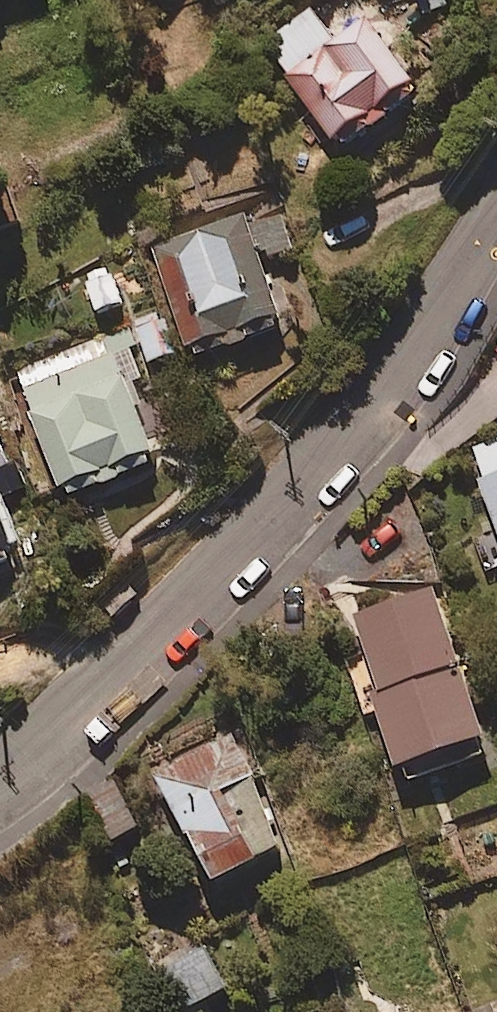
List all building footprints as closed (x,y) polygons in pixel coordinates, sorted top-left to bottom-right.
[(365,19),(338,41),(314,12),(262,53),(333,142),(412,79),(365,19)] [(283,317),(249,216),(154,248),(188,350),(283,317)] [(121,305),(111,268),(85,275),(95,312),(121,305)] [(162,312),(134,320),(146,362),(175,353),(162,312)] [(154,457),(111,334),(56,353),(59,362),(18,377),(57,491),(154,457)] [(3,439),(0,440),(0,491),(19,484),(3,439)] [(469,450),(496,527),(496,439),(469,450)] [(12,551),(0,517),(0,556),(12,551)] [(490,753),(419,544),(329,575),(401,783),(490,753)] [(286,845),(230,734),(155,772),(211,883),(286,845)] [(138,829),(117,782),(89,795),(111,842),(138,829)] [(204,944),(152,970),(173,1011),(178,1011),(226,988),(204,944)]
